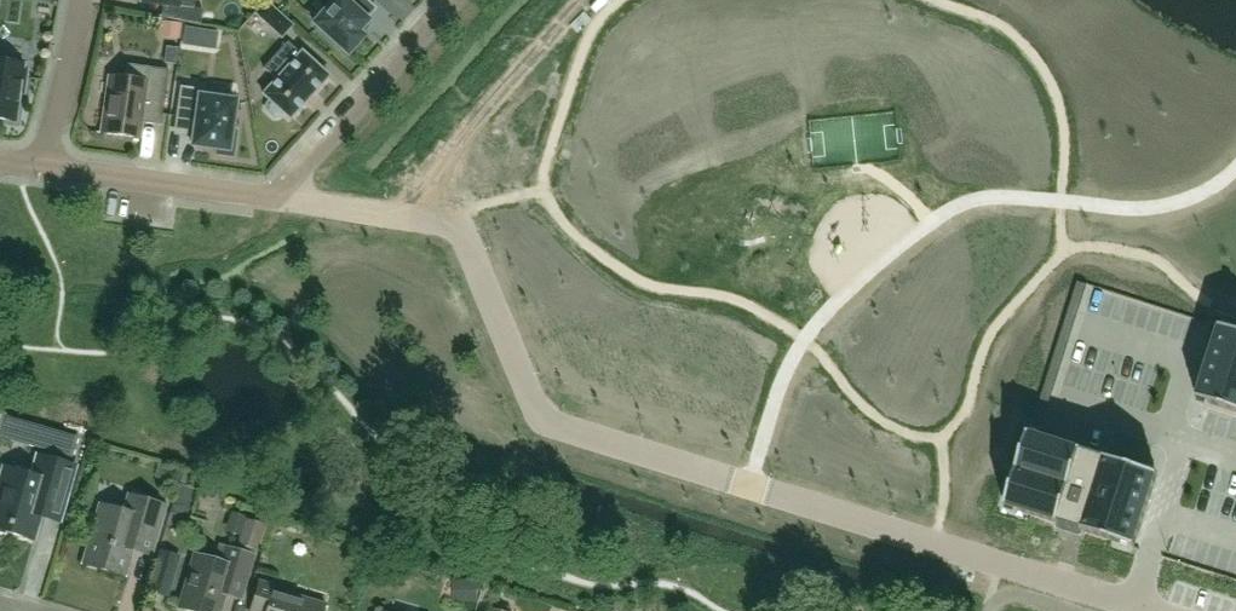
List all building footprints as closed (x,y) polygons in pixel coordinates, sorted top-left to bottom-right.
[(163,4),(161,17),(202,25),(204,9),(194,8),(195,0),(163,0),(163,4)] [(314,23),(348,54),(363,37),(358,32),(368,20),(350,4),(354,0),(334,0),(314,23)] [(256,13),(282,36),(292,25),(266,2),(256,13)] [(155,23),(156,41),(180,40),(179,22),(155,23)] [(283,112),(290,118),(328,76),(302,52),(300,53),(287,41),(263,68),(276,80),(263,94),(270,100),(267,104),(267,110),(274,117),(280,116),(283,112)] [(16,121),(20,93),(25,94),(28,70),(23,69),(23,65),(0,62),(0,119),(16,121)] [(108,83),(101,133),(140,138),(142,122),(161,125),(168,77),(126,71),(124,85),(108,83)] [(195,127),(192,145),(216,148),(215,154),(233,157),(237,130),(231,129),(235,101),(179,93),(175,125),(195,127)] [(1198,399),(1235,412),(1235,331),(1221,326),(1198,399)] [(5,416),(0,434),(0,437),(72,458),(78,437),(5,416)] [(1029,433),(1006,506),(1135,547),(1158,474),(1029,433)] [(10,523),(7,531),(36,539),(42,517),(60,522),(76,467),(43,458),(38,477),(5,468),(0,485),(0,489),(3,490),(0,500),(0,520),(10,523)] [(130,494),(126,510),(102,503),(85,563),(127,575),(133,552),(152,557),(167,504),(130,494)] [(219,544),(213,562),(195,557),(181,604),(204,610),(221,610),(226,596),(242,601),(255,555),(254,555),(256,549),(257,549),(259,543),(264,545),(274,513),(261,509),(257,521),(245,518),(237,543),(244,545),(242,551),(219,544)] [(167,597),(179,556),(159,550),(146,591),(167,597)] [(327,604),(276,589),(277,585),(261,580),(252,610),(325,610),(327,604)]
